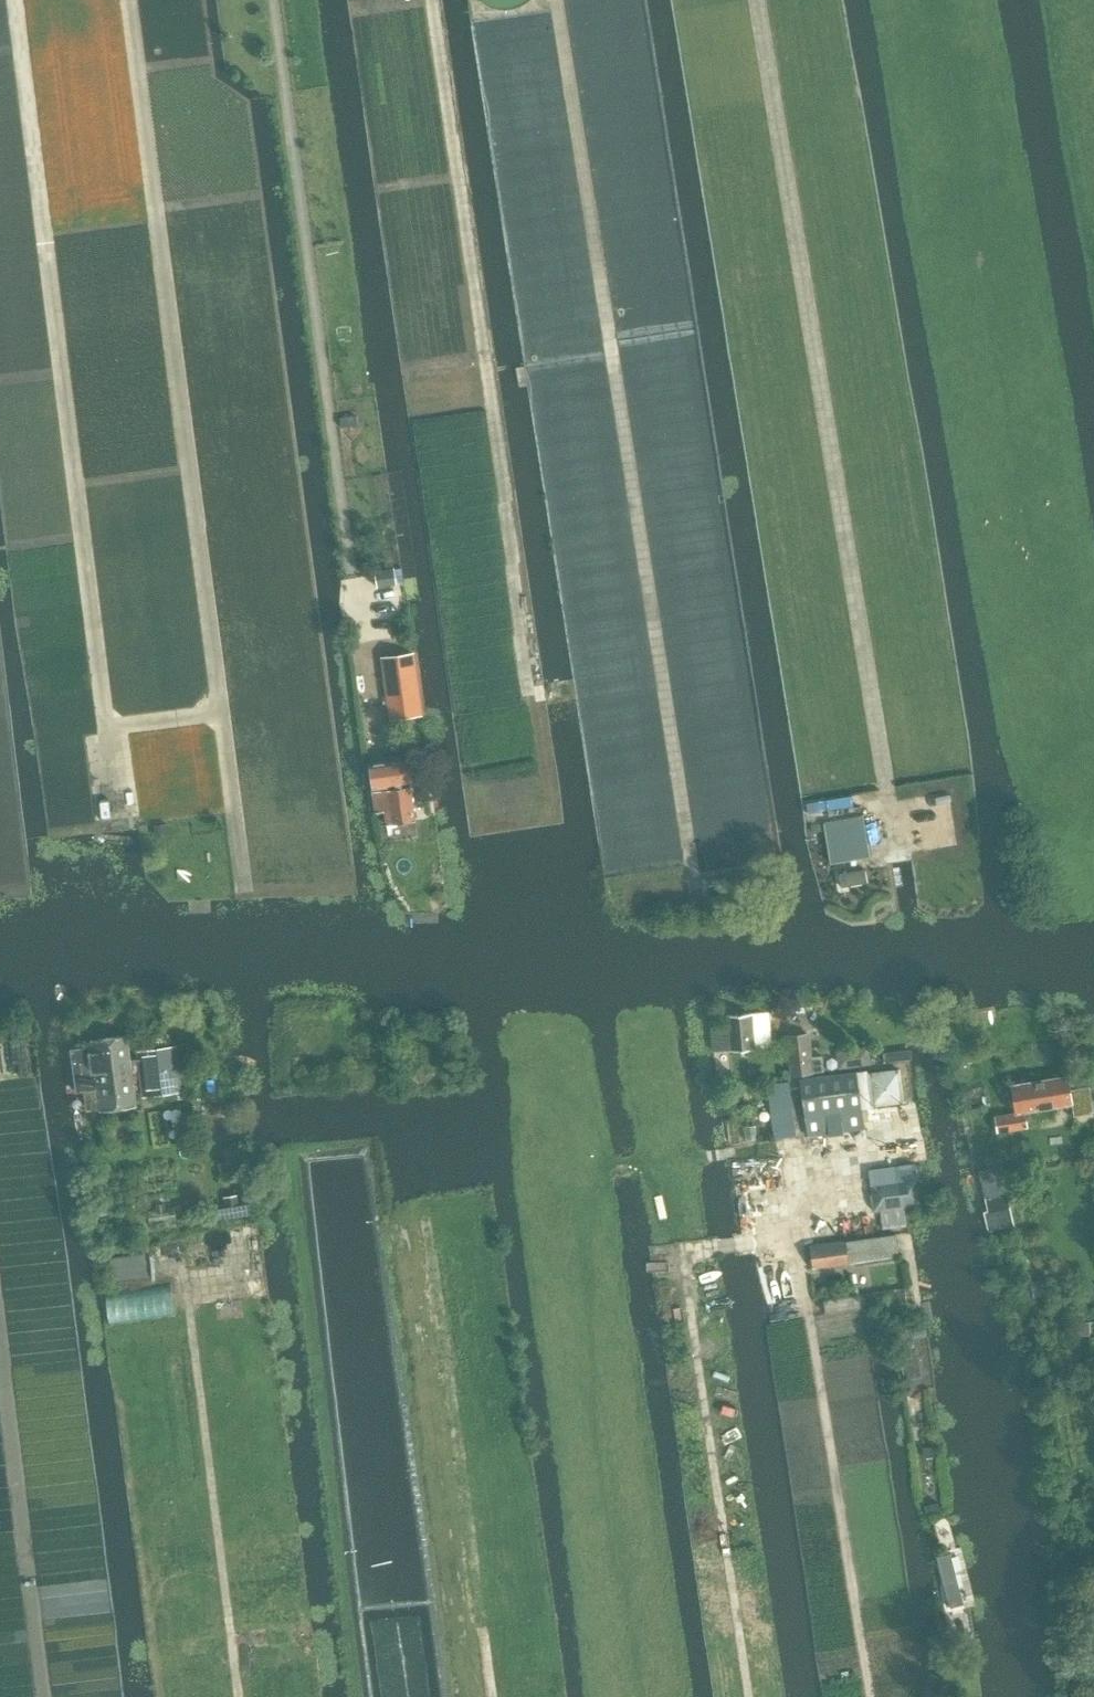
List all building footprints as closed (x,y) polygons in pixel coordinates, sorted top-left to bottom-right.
[(393,570),(375,572),(378,586),(395,583),(393,570)] [(408,701),(410,716),(421,714),(412,653),(382,658),(389,704),(408,701)] [(373,791),(376,813),(384,812),(386,825),(414,821),(409,786),(407,787),(407,784),(409,784),(406,759),(369,764),(372,789),(375,789),(375,791),(373,791)] [(824,833),(828,863),(869,857),(863,816),(822,823),(823,825),(824,833)] [(153,825),(154,838),(168,837),(166,823),(153,825)] [(823,825),(812,826),(813,834),(824,833),(823,825)] [(713,1034),(714,1052),(771,1047),(768,1013),(728,1016),(729,1033),(713,1034)] [(91,1047),(70,1050),(75,1091),(86,1089),(88,1107),(100,1106),(100,1110),(136,1106),(127,1036),(91,1041),(91,1047)] [(793,1039),(798,1073),(817,1072),(812,1037),(793,1039)] [(137,1052),(143,1096),(181,1090),(175,1047),(137,1052)] [(868,1048),(837,1052),(839,1069),(871,1065),(868,1048)] [(865,1073),(869,1107),(902,1103),(898,1069),(865,1073)] [(800,1080),(807,1136),(865,1128),(857,1072),(800,1080)] [(998,1132),(999,1132),(1028,1127),(1025,1111),(1087,1101),(1084,1084),(1090,1084),(1087,1074),(1067,1076),(1011,1085),(1016,1112),(995,1116),(998,1132)] [(768,1083),(774,1139),(797,1137),(790,1080),(768,1083)] [(977,1162),(980,1174),(995,1170),(992,1158),(977,1162)] [(979,1177),(983,1194),(1000,1189),(996,1173),(979,1177)] [(869,1182),(873,1214),(880,1213),(882,1230),(906,1226),(903,1209),(920,1206),(916,1175),(869,1182)] [(983,1196),(987,1212),(1006,1207),(1002,1191),(983,1196)] [(224,1196),(226,1206),(215,1207),(217,1217),(217,1220),(252,1214),(251,1210),(250,1202),(239,1203),(237,1194),(224,1196)] [(157,1209),(147,1210),(149,1223),(176,1220),(174,1207),(165,1208),(164,1203),(156,1205),(157,1209)] [(810,1246),(813,1267),(899,1256),(896,1235),(810,1246)] [(108,1261),(112,1282),(147,1276),(143,1255),(108,1261)] [(104,1295),(110,1324),(174,1313),(168,1284),(104,1295)] [(822,1301),(824,1314),(860,1308),(858,1295),(822,1301)] [(1088,1323),(1073,1322),(1073,1335),(1088,1335),(1088,1323)] [(926,1337),(923,1327),(897,1332),(907,1381),(921,1378),(913,1339),(926,1337)] [(925,1460),(934,1459),(933,1451),(924,1451),(925,1460)] [(930,1517),(942,1514),(940,1506),(928,1509),(930,1517)] [(939,1559),(951,1606),(963,1603),(951,1556),(939,1559)]
